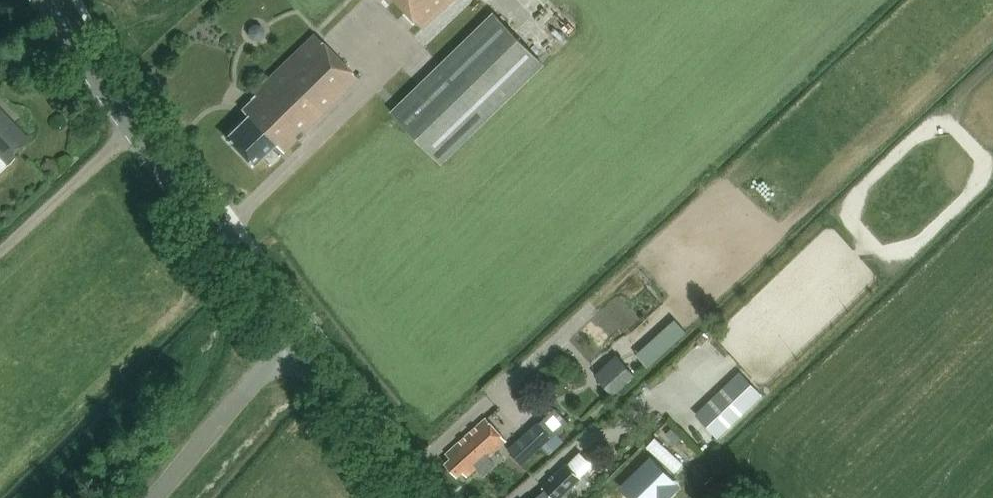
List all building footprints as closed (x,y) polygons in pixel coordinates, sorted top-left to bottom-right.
[(423,26),(451,0),(398,0),(423,26)] [(393,112),(440,162),(542,64),(495,14),(393,112)] [(265,36),(266,31),(265,27),(261,24),(256,24),(252,27),(251,31),(252,36),(256,39),(261,39),(265,36)] [(251,98),(252,98),(242,109),(248,115),(226,137),(252,164),(274,142),(283,152),(359,79),(315,33),(253,93),(254,95),(251,98)] [(14,158),(10,154),(28,137),(0,108),(0,171),(14,158)] [(673,317),(637,349),(650,363),(685,331),(673,317)] [(615,353),(594,373),(613,394),(634,374),(615,353)] [(732,380),(697,413),(719,437),(754,403),(732,380)] [(536,420),(507,447),(524,464),(535,453),(541,460),(563,439),(557,433),(568,422),(555,408),(539,423),(536,420)] [(487,418),(477,427),(447,454),(451,459),(446,463),(458,476),(463,471),(468,476),(478,467),(485,474),(496,464),(489,457),(507,440),(487,418)] [(675,443),(682,437),(673,428),(667,434),(675,443)] [(682,463),(654,437),(646,446),(674,472),(682,463)] [(623,487),(634,497),(659,497),(664,493),(668,497),(678,486),(652,459),(623,487)] [(583,479),(567,463),(543,485),(546,489),(535,497),(563,497),(583,479)]
